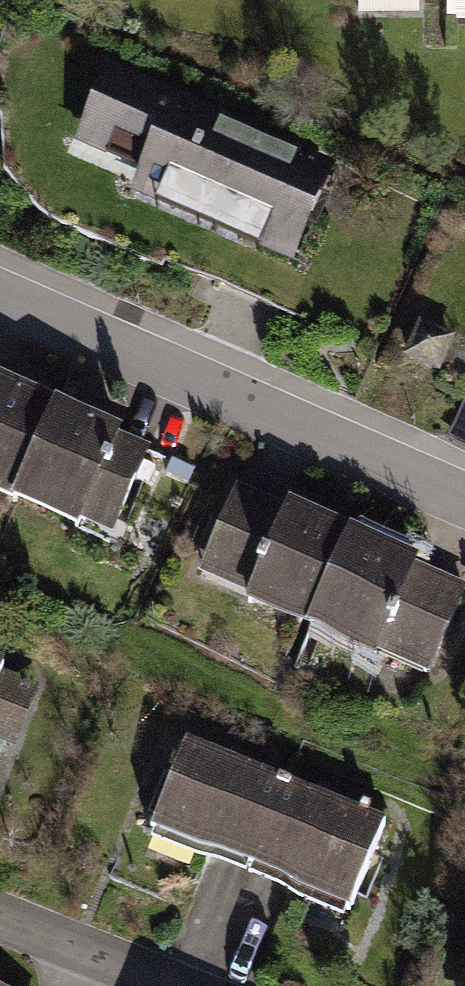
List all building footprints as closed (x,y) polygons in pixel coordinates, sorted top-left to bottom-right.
[(355,1),(445,3),(446,28),(464,28),(464,0),(355,0),(355,1)] [(108,66),(72,150),(135,177),(129,191),(296,263),(336,164),(108,66)] [(455,339),(419,323),(403,361),(439,377),(455,339)] [(14,493),(56,391),(0,367),(0,487),(14,493)] [(56,391),(14,493),(114,533),(149,444),(120,430),(123,423),(56,391)] [(307,621),(351,519),(289,492),(286,500),(235,480),(200,568),(248,589),(244,598),(307,621)] [(351,519),(307,621),(375,650),(377,645),(432,669),(464,590),(464,580),(417,562),(422,551),(351,519)] [(251,859),(286,775),(188,735),(152,823),(251,859)] [(286,775),(251,859),(354,904),(388,817),(286,775)]
